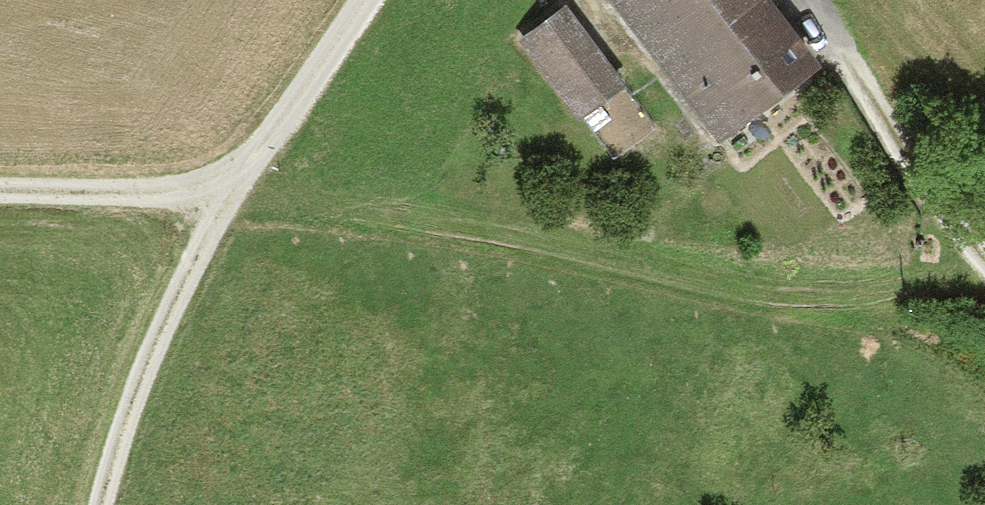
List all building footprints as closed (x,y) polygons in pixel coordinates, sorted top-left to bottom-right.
[(613,2),(722,144),(819,70),(766,0),(616,0),(613,2)] [(567,12),(520,45),(574,120),(621,87),(567,12)]
